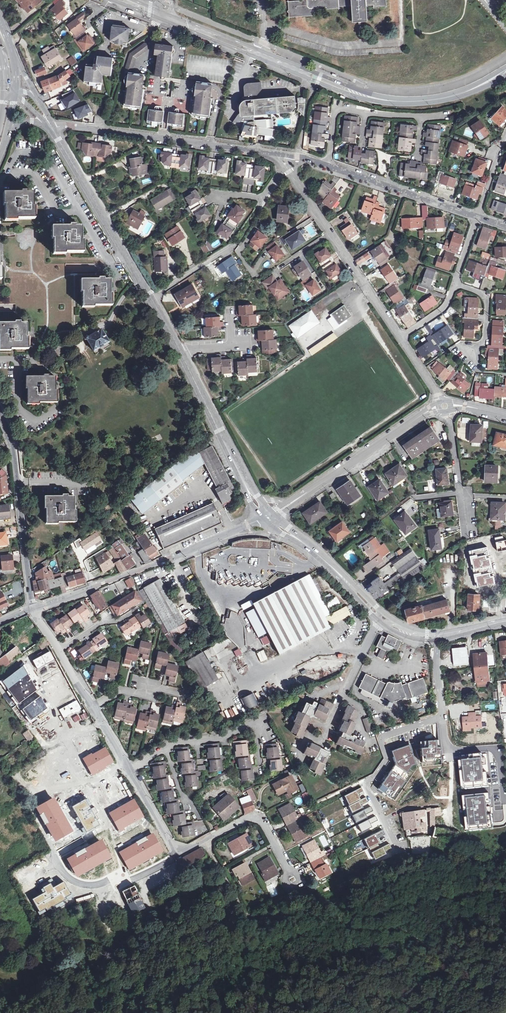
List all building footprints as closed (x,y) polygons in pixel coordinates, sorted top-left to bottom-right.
[(43,0),(16,0),(28,14),(43,0)] [(55,5),(56,6),(51,10),(59,20),(67,13),(62,6),(65,4),(61,0),(55,5)] [(304,1),(289,2),(290,17),(299,17),(315,15),(314,8),(327,7),(327,9),(339,8),(339,7),(352,6),(352,0),(304,0),(304,1)] [(352,6),(353,22),(359,22),(359,29),(363,29),(362,22),(368,21),(367,6),(374,6),(374,7),(387,7),(386,0),(352,0),(352,6)] [(68,24),(69,25),(77,19),(79,21),(84,18),(84,13),(68,24)] [(72,30),(77,37),(86,31),(83,26),(79,21),(77,19),(69,25),(72,30)] [(127,44),(129,33),(130,33),(131,32),(132,32),(132,31),(132,30),(131,30),(131,29),(121,28),(121,26),(113,25),(111,41),(116,42),(116,41),(123,42),(123,43),(127,44)] [(85,32),(75,39),(78,43),(80,42),(85,50),(93,44),(91,41),(93,39),(91,36),(89,37),(88,36),(85,32)] [(129,72),(132,73),(137,58),(149,49),(150,44),(144,43),(130,53),(124,72),(129,72)] [(170,55),(172,56),(173,46),(166,45),(162,43),(162,44),(156,44),(155,53),(158,53),(158,54),(160,55),(159,67),(157,67),(155,76),(169,78),(170,69),(168,68),(170,55)] [(46,64),(48,66),(53,63),(61,58),(56,48),(51,51),(45,55),(42,56),(46,64)] [(97,64),(94,64),(94,66),(86,65),(84,83),(87,83),(90,82),(96,83),(98,85),(101,85),(103,74),(104,74),(105,72),(111,72),(113,58),(98,56),(97,59),(97,64)] [(46,72),(45,68),(44,67),(36,71),(38,75),(46,72)] [(60,75),(54,77),(58,87),(62,85),(61,82),(63,81),(70,76),(66,71),(60,75)] [(141,87),(143,86),(145,74),(132,73),(129,72),(128,76),(127,85),(126,94),(126,97),(124,106),(129,107),(131,105),(137,106),(138,108),(142,109),(144,90),(143,89),(141,89),(141,87)] [(54,77),(49,79),(52,89),(58,87),(54,77)] [(44,87),(46,91),(52,89),(49,79),(42,81),(44,87)] [(209,96),(211,96),(212,86),(212,84),(197,82),(196,84),(193,115),(197,116),(198,114),(204,115),(205,117),(206,117),(210,117),(211,108),(211,105),(212,99),(210,99),(209,99),(209,96)] [(245,96),(250,96),(251,100),(254,99),(254,98),(254,96),(257,95),(262,89),(262,82),(254,83),(249,83),(247,84),(245,85),(244,87),(245,96)] [(240,111),(242,113),(241,113),(233,122),(244,121),(241,130),(243,130),(242,133),(242,134),(242,135),(243,136),(245,136),(245,134),(257,136),(257,134),(270,136),(271,128),(269,128),(269,119),(254,120),(254,115),(291,112),(294,110),(295,108),(295,107),(295,96),(254,99),(251,100),(250,96),(245,96),(245,100),(243,101),(242,102),(241,104),(240,106),(240,111)] [(502,106),(492,118),(500,126),(505,120),(505,119),(505,110),(502,106)] [(315,119),(317,120),(327,121),(330,121),(331,117),(327,116),(328,111),(328,108),(319,107),(318,112),(316,111),(315,119)] [(158,123),(158,124),(163,125),(165,112),(163,111),(149,110),(148,123),(152,123),(153,122),(158,123)] [(179,125),(178,127),(183,128),(185,114),(170,112),(168,126),(171,126),(173,126),(173,124),(179,125)] [(345,120),(344,128),(360,130),(360,126),(358,126),(357,125),(358,117),(348,116),(347,121),(345,120)] [(326,125),(327,121),(317,120),(316,125),(314,124),(313,133),(323,134),(324,130),(326,130),(326,125)] [(368,129),(368,134),(383,135),(383,127),(382,127),(382,122),(372,121),(372,125),(371,130),(368,129)] [(472,126),(480,138),(483,136),(484,137),(487,135),(489,133),(480,121),(472,126)] [(401,129),(400,137),(413,138),(414,130),(417,130),(417,128),(418,126),(404,124),(403,129),(401,129)] [(424,136),(427,137),(437,138),(439,138),(440,130),(438,130),(439,125),(429,124),(428,132),(424,132),(424,134),(424,136)] [(359,132),(360,130),(344,128),(343,136),(345,137),(345,142),(355,143),(356,134),(359,135),(359,132)] [(329,134),(323,134),(313,133),(313,140),(314,141),(314,146),(324,147),(324,140),(325,138),(328,138),(329,134)] [(382,143),(383,135),(368,134),(367,138),(370,138),(370,142),(369,147),(379,148),(380,143),(382,143)] [(416,139),(413,138),(400,137),(399,145),(402,145),(401,150),(411,152),(412,143),(416,143),(416,141),(416,139)] [(437,143),(437,138),(427,137),(427,141),(426,146),(428,146),(428,150),(438,151),(439,143),(437,143)] [(454,141),(450,151),(464,156),(465,151),(466,151),(467,148),(468,146),(467,146),(458,143),(454,141)] [(94,156),(95,151),(98,151),(99,144),(93,143),(93,145),(89,144),(84,143),(83,150),(88,155),(94,156)] [(104,145),(99,144),(98,151),(97,153),(100,154),(100,156),(100,157),(106,157),(112,153),(113,146),(108,146),(104,145)] [(361,163),(369,163),(369,162),(374,162),(375,152),(366,151),(366,153),(364,153),(362,153),(363,150),(359,149),(359,147),(357,147),(349,146),(348,156),(353,157),(353,159),(362,160),(361,163)] [(437,159),(438,151),(428,150),(422,149),(422,151),(422,154),(425,154),(424,163),(434,164),(435,159),(437,159)] [(168,153),(164,152),(163,161),(165,164),(171,165),(171,167),(176,167),(177,157),(172,156),(173,154),(168,153)] [(182,157),(177,157),(176,167),(181,168),(181,166),(190,167),(191,156),(187,155),(183,155),(182,157)] [(146,164),(142,165),(141,163),(140,157),(131,159),(132,167),(133,172),(134,175),(148,173),(146,164)] [(206,158),(201,157),(200,169),(208,170),(207,173),(213,174),(214,162),(209,161),(210,159),(206,158)] [(485,167),(487,162),(476,159),(472,172),(482,176),(485,167)] [(219,162),(214,162),(213,174),(218,174),(218,171),(227,172),(228,161),(223,160),(220,160),(219,162)] [(238,162),(237,173),(245,174),(245,178),(250,179),(251,168),(246,167),(247,165),(247,163),(238,162)] [(412,177),(414,162),(411,162),(410,162),(410,165),(401,164),(400,174),(405,174),(405,176),(412,177)] [(414,162),(412,177),(421,178),(421,176),(426,177),(427,167),(418,166),(418,163),(418,162),(416,162),(414,162)] [(256,168),(251,168),(250,179),(255,179),(255,178),(264,179),(265,167),(257,166),(256,168)] [(444,172),(440,170),(436,181),(441,182),(441,183),(446,185),(453,188),(456,179),(444,175),(444,172)] [(503,177),(500,176),(495,191),(504,194),(505,189),(505,178),(503,177)] [(316,192),(325,199),(333,187),(336,184),(333,182),(329,187),(328,186),(329,184),(327,182),(325,181),(316,192)] [(478,194),(480,190),(483,191),(486,184),(479,181),(477,186),(478,187),(477,189),(466,185),(462,194),(477,199),(478,194)] [(335,189),(333,187),(325,199),(323,201),(332,207),(340,195),(337,193),(334,196),(333,195),(336,190),(335,189)] [(172,189),(167,191),(172,201),(177,198),(172,189)] [(157,210),(172,201),(167,191),(151,200),(157,210)] [(5,221),(17,221),(17,219),(35,219),(35,207),(33,207),(33,193),(27,193),(27,192),(21,192),(21,193),(3,193),(3,205),(5,206),(5,221)] [(197,192),(187,198),(191,205),(189,206),(192,210),(201,205),(199,201),(201,199),(197,192)] [(362,211),(372,214),(376,202),(378,197),(374,196),(372,202),(370,201),(371,198),(369,197),(367,196),(362,211)] [(505,214),(505,205),(494,200),(491,209),(502,212),(505,214)] [(379,203),(376,202),(372,214),(371,218),(381,222),(385,208),(383,207),(381,206),(380,209),(378,209),(379,203)] [(201,205),(192,210),(194,215),(196,214),(201,221),(210,215),(206,208),(204,209),(201,205)] [(231,218),(228,222),(237,228),(240,224),(239,223),(243,216),(242,215),(239,213),(242,209),(238,206),(235,210),(234,209),(229,216),(231,218)] [(278,220),(287,221),(289,208),(280,207),(278,220)] [(127,223),(133,227),(135,224),(139,226),(144,217),(134,211),(127,223)] [(443,227),(444,227),(443,217),(436,217),(428,218),(428,228),(437,228),(437,232),(443,231),(443,227)] [(348,225),(346,226),(345,224),(341,227),(348,238),(357,233),(348,218),(345,220),(348,225)] [(403,219),(403,228),(423,227),(423,218),(419,218),(420,220),(419,220),(419,218),(411,219),(403,219)] [(234,232),(237,228),(228,222),(225,226),(223,225),(218,232),(228,238),(233,231),(234,232)] [(54,254),(66,254),(66,253),(84,252),(83,240),(82,240),(82,227),(75,227),(75,225),(69,225),(69,227),(52,227),(52,239),(53,239),(54,254)] [(173,244),(184,237),(178,227),(166,234),(173,244)] [(489,238),(491,239),(494,231),(485,227),(483,232),(482,232),(477,245),(486,248),(489,238)] [(259,231),(252,241),(253,241),(251,244),(252,245),(256,249),(258,249),(260,246),(261,247),(268,238),(259,231)] [(290,231),(279,238),(283,242),(287,240),(289,242),(293,249),(306,240),(300,231),(293,235),(290,231)] [(443,249),(447,250),(455,253),(456,249),(458,250),(463,237),(455,234),(450,247),(444,245),(443,249)] [(277,245),(274,241),(267,247),(270,251),(269,251),(270,252),(276,260),(277,260),(285,254),(278,245),(277,245)] [(372,251),(382,266),(387,262),(389,261),(379,246),(372,251)] [(505,247),(495,248),(496,256),(505,256),(505,247)] [(326,248),(317,254),(321,261),(319,263),(322,267),(325,272),(327,270),(332,277),(342,271),(337,264),(335,265),(332,261),(329,257),(331,255),(326,248)] [(450,270),(455,253),(447,250),(441,267),(450,270)] [(156,271),(167,270),(167,265),(166,265),(166,261),(167,261),(167,257),(165,257),(165,251),(154,251),(154,258),(156,257),(157,266),(156,266),(156,271)] [(276,260),(270,252),(267,254),(274,262),(276,260)] [(235,264),(237,263),(232,256),(218,266),(223,273),(226,271),(233,280),(241,274),(235,264)] [(363,256),(357,260),(356,260),(359,264),(366,260),(363,256)] [(485,275),(486,272),(490,260),(487,259),(486,261),(483,260),(482,264),(470,260),(467,269),(475,272),(473,277),(478,278),(478,279),(480,280),(482,274),(485,275)] [(497,262),(490,260),(486,272),(489,273),(489,274),(503,279),(505,270),(495,267),(497,262)] [(304,262),(296,267),(302,277),(303,278),(311,273),(310,272),(304,262)] [(398,279),(387,262),(382,266),(381,266),(383,269),(382,270),(385,274),(391,284),(396,280),(398,279)] [(429,286),(431,286),(436,270),(428,267),(422,283),(420,283),(419,287),(428,289),(429,286)] [(273,275),(263,282),(268,288),(270,287),(275,294),(277,293),(280,298),(289,292),(283,283),(282,284),(279,280),(278,281),(273,275)] [(309,277),(302,282),(305,286),(307,285),(313,295),(321,290),(314,279),(311,282),(309,277)] [(82,308),(94,307),(94,306),(112,306),(112,293),(111,293),(111,280),(104,279),(104,278),(98,278),(98,280),(80,280),(80,292),(82,292),(82,308)] [(385,288),(395,303),(403,298),(396,287),(398,286),(399,285),(396,280),(391,284),(385,288)] [(182,306),(199,297),(192,285),(176,294),(182,306)] [(396,287),(403,298),(405,296),(398,286),(396,287)] [(426,311),(438,303),(433,295),(421,303),(426,311)] [(502,295),(501,299),(498,299),(497,313),(505,314),(505,310),(505,295),(502,295)] [(405,296),(403,298),(395,303),(397,306),(407,299),(405,296)] [(465,306),(469,307),(470,298),(478,299),(478,297),(466,296),(465,306)] [(465,313),(465,317),(475,318),(475,314),(478,314),(479,299),(478,299),(470,298),(469,307),(468,313),(465,313)] [(407,300),(407,299),(397,306),(399,309),(397,310),(400,314),(398,315),(400,318),(401,317),(405,323),(413,318),(409,311),(405,305),(408,303),(409,303),(407,300)] [(239,320),(242,319),(243,325),(257,324),(256,314),(254,314),(253,305),(239,305),(239,311),(236,311),(237,316),(239,316),(239,320)] [(339,324),(352,315),(344,305),(332,313),(334,316),(339,324)] [(318,322),(311,312),(307,315),(301,319),(296,323),(291,326),(298,335),(318,322)] [(218,330),(222,330),(222,326),(224,326),(223,322),(220,322),(220,316),(206,317),(206,327),(204,327),(205,337),(219,336),(218,330)] [(334,316),(328,320),(334,328),(339,324),(334,316)] [(474,337),(475,318),(465,317),(463,317),(463,322),(465,322),(464,336),(474,337)] [(494,320),(492,345),(502,345),(503,321),(494,320)] [(11,351),(11,349),(29,349),(29,337),(27,337),(27,323),(20,323),(20,321),(15,321),(15,323),(0,323),(0,351),(11,351)] [(432,336),(434,338),(438,344),(441,342),(440,341),(447,337),(453,333),(448,325),(435,334),(436,334),(432,336)] [(88,338),(88,340),(94,351),(109,342),(102,329),(88,337),(88,338)] [(262,344),(262,350),(277,349),(276,339),(274,339),(273,330),(258,331),(259,336),(256,336),(256,340),(259,340),(259,345),(262,344)] [(312,355),(338,337),(334,332),(309,350),(312,355)] [(435,346),(438,344),(434,338),(418,349),(423,356),(436,348),(435,346)] [(505,345),(502,345),(492,345),(489,345),(488,348),(487,348),(486,355),(489,355),(488,368),(498,368),(499,349),(505,349),(505,345)] [(232,366),(232,359),(226,359),(226,356),(222,356),(222,354),(218,354),(218,357),(212,357),(212,358),(207,358),(208,370),(213,370),(213,372),(222,371),(223,373),(224,373),(232,373),(232,366)] [(238,362),(238,368),(238,375),(249,375),(248,372),(258,372),(257,358),(252,358),(251,355),(247,355),(247,357),(244,358),(244,361),(238,361),(238,362)] [(449,380),(451,379),(456,372),(454,370),(452,373),(439,362),(433,369),(446,380),(447,378),(449,380)] [(457,371),(456,372),(451,379),(453,381),(452,382),(464,392),(470,384),(458,375),(460,373),(457,371)] [(27,404),(39,404),(39,403),(57,403),(57,390),(56,390),(56,376),(49,376),(49,375),(43,375),(43,377),(26,376),(26,389),(27,389),(27,404)] [(495,389),(494,396),(502,397),(505,397),(505,379),(505,388),(501,388),(501,385),(499,385),(499,387),(495,387),(495,389)] [(494,399),(494,396),(495,389),(480,388),(480,386),(474,386),(474,396),(479,396),(479,398),(482,398),(494,399)] [(472,425),(471,433),(473,433),(472,441),(481,441),(482,425),(476,425),(472,425)] [(413,439),(414,441),(410,443),(405,446),(413,457),(439,439),(432,429),(426,432),(423,434),(422,433),(413,439)] [(497,433),(494,444),(505,447),(505,435),(501,434),(497,433)] [(196,456),(199,453),(209,448),(206,441),(192,452),(196,456)] [(227,485),(229,491),(233,489),(211,447),(209,448),(199,453),(204,464),(218,490),(227,485)] [(192,452),(172,467),(183,481),(204,464),(199,453),(196,456),(192,452)] [(394,484),(396,482),(403,477),(406,475),(399,464),(392,469),(387,473),(394,484)] [(486,480),(497,481),(497,466),(487,466),(486,480)] [(183,481),(172,467),(136,496),(148,510),(184,482),(183,481)] [(438,484),(448,483),(446,468),(436,469),(438,484)] [(378,500),(389,493),(379,479),(373,483),(369,486),(378,500)] [(344,485),(339,489),(349,504),(362,496),(356,487),(354,488),(350,481),(344,485)] [(227,485),(218,490),(216,491),(223,503),(230,500),(228,496),(231,494),(229,491),(227,485)] [(46,524),(58,524),(58,522),(76,522),(76,510),(75,510),(75,496),(68,496),(68,494),(62,494),(62,496),(44,496),(44,509),(46,509),(46,524)] [(148,510),(136,496),(131,500),(143,514),(148,510)] [(441,516),(453,515),(452,501),(439,502),(441,516)] [(312,507),(307,510),(311,515),(307,517),(310,523),(327,512),(320,502),(312,507)] [(492,518),(504,518),(505,503),(493,503),(492,518)] [(214,504),(155,530),(160,541),(164,549),(222,524),(216,511),(215,506),(214,504)] [(0,506),(0,519),(10,518),(8,505),(0,506)] [(405,511),(400,515),(402,517),(397,521),(405,533),(415,526),(405,511)] [(336,540),(349,531),(342,522),(330,531),(336,540)] [(432,549),(441,548),(438,529),(429,530),(432,549)] [(79,538),(73,542),(77,549),(82,546),(85,550),(93,544),(95,547),(103,543),(96,532),(82,542),(79,538)] [(141,546),(144,550),(150,559),(158,555),(155,551),(153,547),(148,540),(147,541),(143,533),(136,538),(138,541),(141,546)] [(503,540),(502,536),(495,537),(498,551),(505,549),(505,540),(503,540)] [(248,539),(232,543),(232,547),(238,548),(238,545),(253,546),(254,542),(257,543),(257,547),(257,540),(263,541),(262,546),(264,546),(264,548),(271,549),(271,540),(262,539),(253,538),(248,539)] [(119,555),(123,559),(128,555),(121,545),(123,543),(120,539),(112,545),(119,555)] [(372,560),(365,565),(368,571),(384,560),(380,554),(378,551),(376,552),(375,551),(377,550),(368,539),(359,545),(361,549),(364,547),(371,556),(370,557),(372,560)] [(238,545),(238,548),(270,550),(271,549),(264,548),(264,546),(262,546),(263,541),(257,540),(257,547),(257,543),(254,542),(253,546),(238,545)] [(160,541),(154,544),(159,551),(164,549),(160,541)] [(487,547),(469,551),(476,587),(495,583),(487,547)] [(411,548),(392,561),(400,573),(398,574),(385,584),(388,588),(400,580),(402,583),(425,567),(411,548)] [(151,562),(150,559),(144,550),(140,552),(139,551),(137,552),(146,564),(151,562)] [(97,560),(99,563),(102,567),(104,571),(113,565),(108,558),(105,554),(97,560)] [(2,556),(2,560),(0,560),(0,571),(13,569),(12,555),(2,556)] [(123,559),(120,560),(127,570),(135,564),(131,559),(128,555),(123,559)] [(386,565),(393,560),(390,557),(383,561),(386,565)] [(127,570),(120,560),(116,564),(120,573),(127,570)] [(44,561),(36,566),(38,570),(35,571),(37,581),(33,581),(34,584),(37,584),(37,582),(43,581),(53,579),(51,571),(47,572),(46,573),(44,567),(45,567),(46,566),(44,561)] [(390,563),(398,574),(400,573),(392,561),(390,563)] [(82,574),(83,573),(81,568),(77,570),(78,575),(76,576),(75,575),(74,575),(74,576),(66,579),(62,580),(65,588),(69,587),(85,582),(84,580),(82,574)] [(330,628),(326,622),(324,618),(324,617),(330,614),(319,593),(322,591),(315,578),(312,580),(309,575),(253,604),(255,609),(268,633),(279,655),(330,628)] [(53,579),(43,581),(46,589),(60,585),(62,593),(66,592),(65,588),(62,580),(61,577),(53,579)] [(376,597),(388,588),(385,584),(380,577),(367,586),(376,597)] [(144,589),(168,632),(169,631),(184,623),(160,580),(144,589)] [(390,592),(402,583),(400,580),(388,588),(390,592)] [(35,592),(46,589),(43,581),(37,582),(37,584),(34,584),(35,592)] [(139,591),(141,595),(144,600),(145,602),(159,625),(161,629),(171,646),(178,657),(185,654),(177,639),(174,640),(173,638),(169,631),(168,632),(144,589),(139,591)] [(97,592),(91,596),(101,610),(106,606),(97,592)] [(118,614),(134,604),(140,601),(135,592),(113,606),(118,614)] [(424,616),(425,616),(450,610),(450,609),(448,599),(446,599),(445,594),(401,606),(404,616),(407,619),(408,619),(409,620),(420,617),(421,620),(422,620),(425,619),(424,616)] [(469,594),(468,606),(474,606),(474,609),(479,609),(479,595),(469,594)] [(328,610),(340,604),(337,597),(325,603),(328,610)] [(84,605),(76,610),(84,621),(85,622),(88,620),(86,616),(90,614),(84,605)] [(347,607),(326,617),(328,621),(330,625),(351,615),(347,607)] [(84,621),(76,610),(75,609),(68,614),(74,622),(78,620),(80,623),(84,621)] [(268,633),(255,609),(245,614),(258,638),(268,633)] [(449,613),(450,610),(425,616),(426,618),(449,613)] [(241,648),(247,645),(245,632),(244,629),(244,627),(240,620),(237,612),(229,613),(230,618),(225,619),(225,623),(224,624),(235,649),(241,648)] [(140,624),(141,626),(143,628),(150,623),(145,615),(141,617),(139,614),(135,616),(136,617),(140,624)] [(66,615),(59,621),(66,631),(67,632),(71,630),(68,626),(72,624),(66,615)] [(129,622),(125,625),(121,627),(126,635),(138,628),(137,626),(140,624),(136,617),(128,621),(129,622)] [(66,631),(59,621),(58,619),(57,620),(51,624),(57,632),(60,630),(63,633),(66,631)] [(188,630),(184,623),(169,631),(173,638),(188,630)] [(90,643),(96,650),(96,651),(100,649),(99,647),(107,642),(101,634),(93,639),(94,640),(90,643)] [(42,641),(39,643),(43,649),(49,644),(43,635),(39,637),(42,641)] [(381,636),(377,643),(382,646),(381,648),(377,656),(383,659),(386,651),(390,653),(392,649),(397,651),(402,642),(387,635),(385,638),(381,636)] [(140,641),(138,650),(137,652),(143,653),(142,657),(148,658),(151,644),(140,641)] [(87,645),(84,647),(79,651),(81,655),(84,658),(96,650),(90,643),(90,642),(86,644),(87,645)] [(10,663),(22,654),(16,647),(6,654),(4,651),(4,652),(0,646),(0,669),(10,663)] [(203,651),(208,660),(216,655),(212,647),(203,651)] [(231,647),(216,654),(221,663),(234,657),(235,657),(241,654),(239,650),(234,652),(231,647)] [(136,661),(137,652),(138,650),(127,648),(124,662),(129,663),(131,659),(136,661)] [(260,662),(267,660),(264,650),(256,653),(260,662)] [(54,659),(50,651),(33,660),(38,668),(54,659)] [(161,665),(166,666),(167,664),(169,655),(158,652),(155,667),(160,668),(161,665)] [(185,662),(201,689),(218,680),(202,653),(185,662)] [(487,686),(487,682),(490,681),(487,654),(474,655),(476,669),(478,688),(487,686)] [(108,661),(106,668),(105,672),(110,673),(109,677),(115,678),(119,663),(108,661)] [(177,667),(167,664),(166,666),(164,675),(169,676),(169,680),(174,681),(177,667)] [(104,679),(105,672),(106,668),(95,665),(92,679),(98,681),(98,677),(104,679)] [(36,690),(23,666),(2,682),(18,703),(36,690)] [(371,700),(374,700),(377,701),(378,702),(381,704),(383,705),(385,705),(389,707),(392,702),(405,698),(406,700),(427,693),(422,678),(401,684),(400,683),(396,684),(395,682),(391,683),(390,684),(386,682),(385,684),(365,674),(358,687),(362,689),(360,693),(361,694),(364,696),(365,696),(368,697),(371,698),(371,700)] [(63,690),(68,700),(75,696),(71,686),(63,690)] [(48,709),(40,697),(23,709),(30,720),(48,709)] [(81,709),(76,700),(59,710),(64,718),(81,709)] [(323,722),(327,715),(325,715),(330,704),(321,700),(317,709),(314,708),(316,704),(313,703),(311,707),(305,704),(300,714),(298,713),(293,721),(297,723),(295,726),(294,726),(291,732),(296,735),(296,736),(302,739),(305,732),(303,731),(310,718),(313,717),(323,722)] [(118,718),(124,719),(127,703),(127,702),(123,701),(123,704),(117,703),(114,715),(118,716),(118,718)] [(131,704),(127,703),(124,719),(123,721),(128,722),(128,720),(133,721),(136,708),(130,707),(131,704)] [(177,703),(176,707),(173,720),(178,721),(178,719),(182,720),(185,708),(180,706),(180,704),(177,703)] [(244,710),(241,705),(238,707),(237,705),(230,708),(234,716),(244,710)] [(172,723),(173,720),(176,707),(172,706),(171,708),(166,707),(163,719),(167,720),(167,722),(172,723)] [(361,748),(362,746),(360,745),(361,742),(357,740),(357,741),(353,739),(354,738),(352,737),(348,736),(354,725),(351,723),(354,718),(355,718),(357,713),(352,710),(353,709),(347,706),(344,712),(345,713),(343,718),(345,719),(339,731),(343,733),(340,738),(339,738),(336,744),(341,747),(342,745),(354,751),(353,753),(358,755),(359,753),(360,754),(363,749),(361,748)] [(150,711),(150,713),(147,728),(151,728),(152,726),(156,727),(159,715),(154,713),(154,711),(150,711)] [(146,730),(147,728),(150,713),(145,713),(145,715),(140,714),(136,727),(146,730)] [(469,718),(463,718),(464,731),(471,731),(471,729),(482,728),(482,717),(476,717),(469,718)] [(362,720),(367,733),(374,731),(369,718),(362,720)] [(29,729),(24,733),(29,740),(34,737),(29,729)] [(436,740),(423,742),(423,748),(420,749),(420,757),(421,757),(424,756),(424,762),(424,763),(433,762),(433,759),(440,758),(438,740),(436,740)] [(237,756),(239,756),(246,755),(246,746),(248,745),(248,741),(234,743),(234,747),(236,747),(237,756)] [(314,760),(311,766),(314,768),(313,770),(315,771),(314,773),(320,776),(323,770),(321,770),(329,753),(319,748),(319,747),(313,744),(313,745),(311,744),(308,749),(306,748),(303,754),(314,760)] [(211,758),(219,757),(219,748),(218,745),(208,746),(208,749),(210,749),(210,751),(211,758)] [(268,758),(269,758),(277,757),(276,745),(265,746),(266,750),(267,750),(268,758)] [(396,756),(393,757),(392,757),(395,765),(388,775),(382,783),(378,789),(390,798),(398,786),(400,788),(405,781),(403,779),(410,769),(407,767),(410,764),(415,762),(409,745),(394,750),(394,751),(396,756)] [(112,761),(105,748),(93,754),(91,752),(80,758),(90,776),(105,767),(104,766),(112,761)] [(180,761),(182,761),(189,760),(188,748),(177,749),(178,752),(179,752),(180,761)] [(462,783),(465,782),(466,789),(478,788),(489,787),(488,779),(484,780),(484,773),(482,754),(469,755),(469,756),(470,760),(463,761),(464,775),(461,775),(460,775),(461,783),(462,783)] [(249,755),(246,755),(239,756),(240,768),(241,768),(249,767),(248,758),(249,759),(249,755)] [(223,756),(219,757),(211,758),(209,758),(209,762),(211,762),(212,771),(222,770),(221,761),(223,760),(223,756)] [(279,756),(277,757),(269,758),(270,762),(271,762),(272,770),(281,769),(279,756)] [(192,760),(189,760),(182,761),(182,765),(183,765),(184,773),(194,772),(192,760)] [(160,776),(158,763),(151,764),(151,768),(153,768),(154,772),(155,777),(157,777),(160,776)] [(252,767),(249,767),(241,768),(243,780),(252,779),(251,772),(253,772),(252,767)] [(227,773),(226,771),(213,777),(214,780),(227,773)] [(199,772),(194,772),(184,773),(184,778),(187,778),(187,786),(197,785),(197,776),(199,776),(199,772)] [(382,783),(388,775),(386,773),(380,782),(382,783)] [(165,776),(160,776),(157,777),(158,790),(161,789),(168,788),(167,779),(168,779),(168,775),(165,776)] [(287,789),(289,793),(297,789),(290,776),(273,785),(278,794),(287,789)] [(398,786),(390,798),(393,799),(400,788),(398,786)] [(172,788),(168,788),(161,789),(163,801),(167,801),(173,800),(172,792),(173,791),(172,788)] [(361,788),(344,796),(349,806),(360,800),(357,794),(363,791),(361,788)] [(257,800),(251,789),(247,791),(249,796),(251,801),(252,801),(257,800)] [(479,795),(466,796),(467,806),(464,806),(464,811),(468,810),(469,817),(470,831),(494,829),(493,826),(492,815),(488,815),(487,808),(491,808),(490,800),(486,800),(486,794),(479,795)] [(213,807),(223,820),(239,808),(229,795),(213,807)] [(240,799),(242,804),(251,801),(249,796),(240,799)] [(73,831),(54,797),(37,807),(55,841),(73,831)] [(349,806),(348,806),(352,814),(362,809),(361,806),(368,802),(366,797),(360,800),(349,806)] [(100,825),(85,799),(73,806),(87,832),(100,825)] [(143,817),(133,799),(109,813),(119,832),(124,829),(123,828),(143,817)] [(178,799),(173,800),(167,801),(168,813),(173,812),(178,812),(177,803),(178,803),(178,799)] [(255,810),(251,801),(242,804),(245,813),(255,810)] [(288,826),(293,823),(301,819),(299,815),(296,817),(290,805),(280,810),(288,826)] [(370,807),(352,816),(356,824),(367,818),(365,815),(373,811),(370,807)] [(419,823),(418,816),(424,816),(423,810),(404,814),(402,813),(400,813),(399,814),(400,815),(402,817),(404,828),(416,827),(417,832),(425,831),(424,823),(419,823)] [(184,811),(178,812),(173,812),(174,825),(182,824),(185,823),(183,816),(184,816),(184,811)] [(375,816),(358,825),(362,832),(372,827),(370,824),(378,821),(375,816)] [(302,822),(301,819),(293,823),(295,826),(289,829),(296,841),(306,835),(300,823),(302,822)] [(193,822),(185,823),(182,824),(184,836),(193,835),(192,826),(193,826),(193,822)] [(446,829),(435,828),(434,834),(456,837),(457,831),(446,829)] [(382,830),(364,840),(368,849),(369,849),(378,844),(380,844),(377,839),(385,835),(382,830)] [(162,851),(152,834),(120,852),(130,870),(162,851)] [(318,837),(323,848),(329,845),(324,834),(318,837)] [(246,841),(243,836),(231,842),(236,853),(247,847),(249,850),(254,848),(249,839),(246,841)] [(110,857),(101,840),(67,859),(76,877),(110,857)] [(311,862),(317,859),(325,855),(323,852),(320,853),(314,841),(304,846),(311,862)] [(378,844),(369,849),(375,860),(386,854),(385,852),(392,849),(389,844),(380,849),(378,844)] [(179,870),(202,858),(206,856),(201,848),(175,862),(179,870)] [(326,859),(325,855),(317,859),(319,863),(313,866),(320,877),(330,872),(324,860),(326,859)] [(265,880),(273,876),(272,872),(276,870),(269,858),(259,863),(264,874),(262,875),(265,880)] [(233,870),(236,876),(238,875),(243,885),(254,879),(247,867),(243,869),(241,866),(233,870)] [(64,882),(32,899),(40,912),(71,894),(64,882)] [(271,897),(279,894),(274,883),(266,886),(271,897)] [(122,892),(133,913),(145,908),(134,885),(122,892)]
